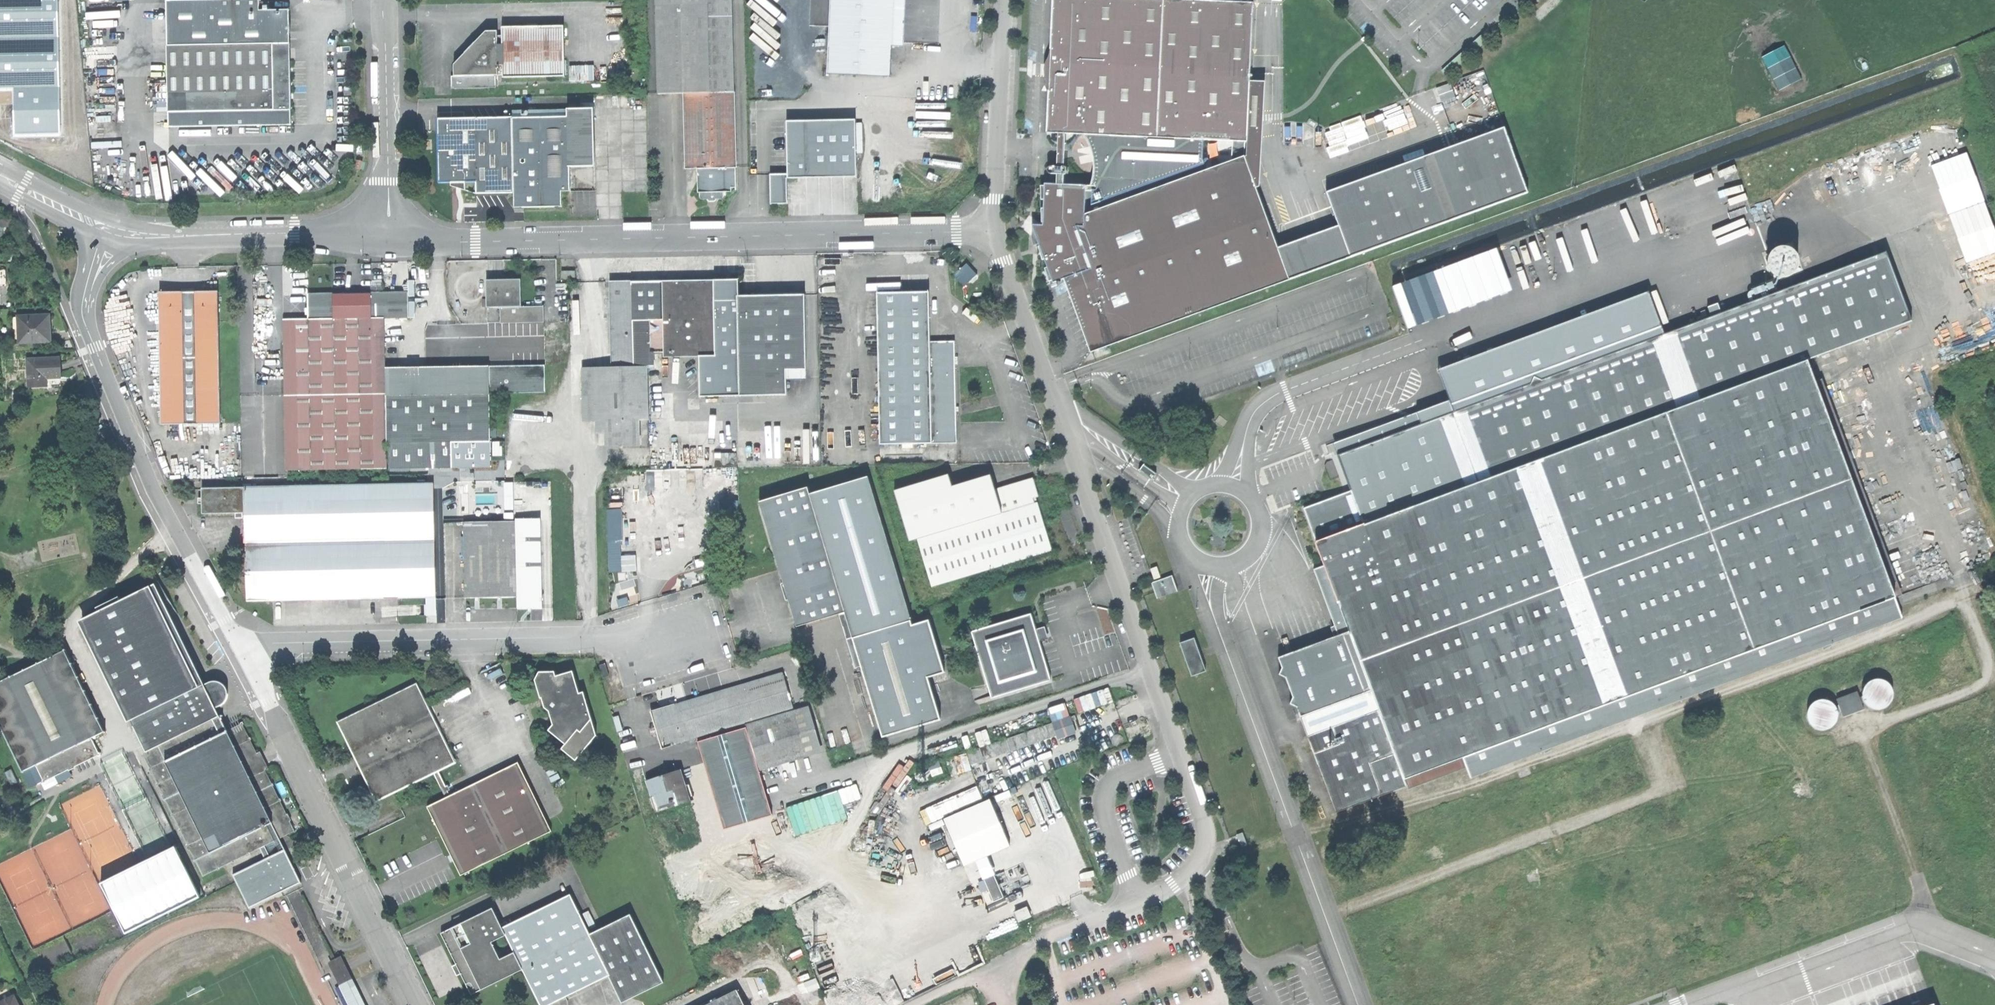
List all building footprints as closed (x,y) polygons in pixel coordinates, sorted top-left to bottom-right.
[(57,0),(0,0),(0,87),(12,87),(13,137),(60,136),(57,0)] [(168,127),(291,125),(290,67),(289,9),(259,10),(258,0),(166,0),(168,127)] [(686,92),(735,92),(735,0),(659,0),(660,92),(686,92)] [(890,75),(893,0),(829,0),(827,73),(890,75)] [(1053,63),(1047,63),(1047,74),(1052,74),(1051,90),(1049,131),(1089,133),(1160,136),(1165,0),(1054,0),(1053,63)] [(1227,0),(1165,0),(1160,136),(1248,140),(1251,79),(1254,1),(1227,0)] [(1413,35),(1429,55),(1470,23),(1454,3),(1413,35)] [(501,33),(502,75),(563,74),(562,23),(501,24),(501,33)] [(459,75),(502,75),(501,33),(485,34),(471,48),(458,63),(459,75)] [(1780,90),(1804,78),(1787,44),(1764,56),(1780,90)] [(571,80),(596,80),(595,64),(571,64),(571,80)] [(1267,79),(1251,79),(1248,140),(1248,152),(1234,159),(1257,185),(1261,180),(1267,79)] [(724,166),(736,166),(735,92),(686,92),(686,166),(697,166),(724,166)] [(511,112),(511,116),(512,191),(513,197),(522,204),(539,204),(554,204),(562,196),(562,188),(561,106),(519,107),(519,112),(511,112)] [(595,106),(561,106),(562,188),(571,188),(570,164),(596,163),(595,106)] [(476,192),(512,191),(511,116),(439,117),(440,181),(476,180),(476,192)] [(854,118),(784,119),(785,172),(785,177),(855,175),(854,118)] [(1327,190),(1351,254),(1528,188),(1504,124),(1327,190)] [(1248,152),(1248,140),(1160,136),(1089,133),(1098,146),(1101,180),(1094,184),(1048,182),(1045,223),(1035,237),(1042,242),(1056,280),(1068,275),(1095,347),(1278,279),(1279,247),(1257,185),(1234,159),(1248,152)] [(1050,172),(1072,172),(1072,164),(1050,164),(1050,172)] [(725,198),(724,166),(697,166),(698,199),(711,199),(725,198)] [(786,202),(785,177),(785,172),(767,173),(768,202),(786,202)] [(1336,226),(1279,247),(1278,279),(1346,254),(1336,226)] [(1302,505),(1315,540),(1333,533),(1332,530),(1344,525),(1345,527),(1361,521),(1359,516),(1782,361),(1784,367),(1806,359),(1911,320),(1885,250),(1811,277),(1808,268),(1781,278),(1785,287),(1537,377),(1535,372),(1529,374),(1531,380),(1336,452),(1349,488),(1302,505)] [(969,262),(956,275),(966,285),(979,272),(969,262)] [(1419,324),(1450,314),(1449,279),(1446,279),(1457,275),(1458,283),(1461,283),(1461,272),(1457,272),(1457,263),(1455,263),(1438,268),(1447,267),(1405,280),(1419,324)] [(1469,280),(1474,295),(1485,291),(1480,276),(1469,280)] [(737,279),(662,281),(663,353),(663,357),(699,356),(738,356),(737,294),(737,279)] [(486,306),(520,306),(520,280),(502,280),(485,280),(486,297),(486,306)] [(610,282),(611,370),(647,369),(647,354),(663,353),(662,281),(610,282)] [(878,443),(929,442),(928,339),(927,289),(898,290),(875,290),(878,443)] [(353,292),(304,293),(304,320),(281,320),(282,394),(384,392),(383,368),(382,317),(406,317),(405,291),(353,292)] [(184,294),(157,295),(161,426),(219,424),(216,293),(184,294)] [(766,294),(737,294),(738,356),(739,396),(788,395),(788,369),(808,369),(807,293),(766,294)] [(543,306),(520,306),(486,306),(486,323),(543,323),(543,306)] [(19,315),(20,341),(52,340),(51,327),(51,315),(19,315)] [(953,339),(928,339),(929,442),(955,442),(953,339)] [(739,396),(738,356),(699,356),(699,397),(739,396)] [(61,359),(29,359),(29,387),(48,387),(48,377),(61,377),(61,368),(61,359)] [(1814,382),(1806,359),(1784,367),(1361,521),(1345,527),(1344,525),(1332,530),(1333,533),(1315,540),(1323,562),(1369,687),(1376,707),(1305,733),(1333,810),(1406,783),(1403,775),(1460,754),(1463,762),(1468,774),(1900,616),(1896,606),(1814,382)] [(1359,516),(1361,521),(1784,367),(1782,361),(1359,516)] [(544,365),(488,366),(489,393),(544,392),(544,365)] [(488,366),(383,368),(384,392),(385,442),(490,440),(489,393),(488,366)] [(597,370),(581,370),(582,420),(595,420),(612,419),(632,419),(660,418),(660,394),(659,369),(647,369),(611,370),(597,370)] [(1821,380),(1814,382),(1896,606),(1902,603),(1821,380)] [(385,442),(384,392),(282,394),(284,469),(385,467),(385,442)] [(673,394),(660,394),(660,418),(673,418),(673,394)] [(595,433),(612,433),(612,419),(595,420),(595,433)] [(633,445),(632,419),(612,419),(612,433),(612,446),(633,445)] [(490,465),(490,440),(385,442),(385,467),(490,465)] [(1328,467),(1332,477),(1340,474),(1336,464),(1328,467)] [(903,523),(910,521),(1033,483),(1031,476),(993,488),(988,474),(950,486),(946,474),(893,491),(903,523)] [(843,612),(850,638),(909,622),(867,477),(809,494),(843,612)] [(910,521),(931,586),(1051,548),(1042,520),(1036,500),(1032,502),(1030,496),(1037,494),(1033,483),(910,521)] [(432,484),(246,487),(246,514),(247,554),(247,600),(434,597),(432,484)] [(794,626),(843,612),(809,494),(807,486),(758,500),(781,579),(794,626)] [(203,515),(246,514),(246,487),(203,488),(203,515)] [(450,512),(466,512),(466,497),(450,497),(450,512)] [(608,508),(611,571),(638,570),(637,544),(625,545),(623,507),(608,508)] [(541,520),(515,521),(516,597),(516,608),(543,608),(541,520)] [(515,521),(463,522),(465,598),(487,597),(516,597),(515,521)] [(1294,703),(1298,713),(1369,687),(1323,562),(1313,566),(1337,632),(1276,654),(1280,666),(1276,667),(1279,675),(1284,673),(1288,684),(1291,694),(1287,695),(1290,704),(1294,703)] [(1151,580),(1156,595),(1175,589),(1170,573),(1151,580)] [(149,751),(145,753),(206,875),(298,830),(245,723),(230,730),(219,708),(229,704),(232,697),(230,690),(226,684),(219,681),(208,686),(158,585),(124,602),(122,597),(98,609),(100,613),(85,621),(149,751)] [(971,629),(990,695),(1049,677),(1039,645),(1029,611),(971,629)] [(909,622),(850,638),(878,737),(936,720),(924,678),(941,673),(927,621),(910,626),(909,622)] [(1181,643),(1193,675),(1207,670),(1195,638),(1181,643)] [(94,735),(106,729),(65,646),(0,679),(0,722),(24,769),(37,762),(45,779),(102,750),(94,735)] [(572,671),(556,677),(555,671),(540,672),(534,679),(543,709),(552,715),(555,722),(549,731),(566,744),(561,749),(578,757),(590,727),(584,692),(579,693),(572,671)] [(784,671),(758,679),(769,715),(795,707),(784,671)] [(1891,703),(1894,699),(1895,691),(1894,687),(1889,680),(1884,677),(1878,677),(1872,678),(1867,681),(1864,687),(1863,693),(1863,695),(1864,699),(1865,701),(1867,704),(1873,708),(1879,709),(1885,707),(1891,703)] [(662,747),(697,737),(747,722),(769,715),(758,679),(693,699),(651,712),(662,747)] [(413,686),(340,722),(361,765),(376,794),(429,768),(436,764),(449,758),(413,686)] [(1110,687),(1076,698),(1080,712),(1115,701),(1110,687)] [(1298,713),(1305,733),(1376,707),(1369,687),(1298,713)] [(1862,702),(1865,701),(1864,699),(1863,695),(1860,696),(1858,690),(1837,697),(1839,703),(1836,704),(1838,706),(1839,711),(1842,710),(1844,715),(1864,708),(1862,702)] [(1835,723),(1838,719),(1839,711),(1838,706),(1836,704),(1833,700),(1829,697),(1822,696),(1816,698),(1811,701),(1808,706),(1807,712),(1808,719),(1811,724),(1817,727),(1823,728),(1829,727),(1835,723)] [(1049,707),(1060,738),(1078,732),(1067,701),(1049,707)] [(804,704),(795,707),(809,753),(817,750),(804,704)] [(809,753),(795,707),(769,715),(747,722),(760,767),(809,753)] [(747,722),(697,737),(725,829),(774,814),(760,767),(747,722)] [(1406,783),(1463,762),(1460,754),(1403,775),(1406,783)] [(443,796),(426,805),(457,870),(549,825),(517,760),(450,793),(436,764),(429,768),(443,796)] [(892,791),(911,768),(903,761),(884,785),(892,791)] [(37,784),(44,781),(37,765),(31,768),(37,784)] [(4,770),(11,783),(18,780),(11,767),(4,770)] [(658,776),(645,780),(650,796),(654,795),(657,806),(674,801),(676,806),(690,802),(680,769),(658,776)] [(946,819),(966,864),(1011,845),(991,800),(946,819)] [(101,881),(125,932),(202,898),(178,846),(101,881)] [(286,849),(235,875),(251,908),(303,883),(286,849)] [(983,877),(993,900),(1003,896),(993,872),(983,877)] [(501,928),(522,968),(540,1004),(548,1004),(608,975),(588,935),(568,895),(501,928)] [(1015,920),(1027,915),(1023,905),(1011,911),(1015,920)] [(491,907),(439,933),(454,963),(469,994),(522,968),(501,928),(491,907)] [(590,925),(596,923),(592,910),(585,912),(590,925)] [(629,915),(588,935),(608,975),(622,1002),(663,982),(629,915)] [(331,957),(342,981),(351,977),(340,953),(331,957)] [(351,977),(342,981),(339,982),(350,1004),(365,1004),(351,977)] [(706,1004),(744,1004),(737,990),(706,1004)] [(888,994),(862,1004),(893,1004),(888,994)] [(13,997),(0,1003),(0,1004),(18,1004),(13,997)]
